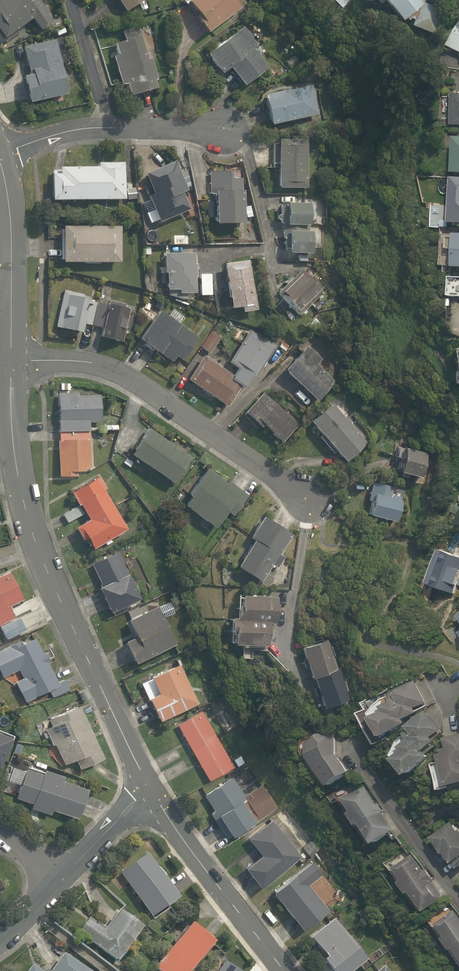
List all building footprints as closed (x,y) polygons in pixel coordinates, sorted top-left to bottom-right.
[(0,6),(0,35),(5,42),(33,21),(45,36),(58,27),(38,0),(9,0),(0,6)] [(127,14),(148,0),(117,0),(127,14)] [(209,39),(246,11),(238,0),(187,0),(185,2),(198,19),(195,21),(209,39)] [(419,0),(383,0),(405,27),(416,18),(413,29),(436,35),(442,9),(422,4),(419,0)] [(256,54),(259,51),(241,28),(208,55),(227,77),(232,73),(246,90),(269,70),(256,54)] [(120,54),(114,56),(122,86),(118,87),(123,104),(157,95),(142,37),(117,44),(120,54)] [(60,41),(26,47),(32,77),(23,78),(29,108),(71,100),(60,41)] [(319,117),(310,87),(267,100),(276,130),(319,117)] [(307,142),(275,141),(274,170),(279,170),(279,193),(306,194),(307,142)] [(53,172),(53,205),(128,203),(128,208),(137,207),(136,184),(127,184),(127,161),(102,161),(102,171),(53,172)] [(143,190),(161,228),(192,214),(184,197),(189,194),(175,163),(145,177),(150,187),(143,190)] [(235,171),(210,171),(211,198),(217,198),(217,229),(244,229),(244,181),(235,182),(235,171)] [(282,206),(284,254),(290,253),(291,260),(316,259),(314,205),(282,206)] [(119,229),(65,230),(66,267),(120,266),(119,229)] [(450,240),(450,255),(458,255),(458,240),(450,240)] [(180,298),(200,297),(196,251),(166,254),(170,295),(179,294),(180,298)] [(245,317),(258,315),(250,263),(227,266),(234,314),(244,312),(245,317)] [(323,289),(304,270),(278,295),(297,314),(323,289)] [(212,277),(201,276),(201,298),(212,298),(212,277)] [(93,302),(94,299),(66,292),(57,329),(85,336),(88,327),(93,328),(98,303),(93,302)] [(122,345),(131,307),(110,303),(110,306),(98,303),(93,328),(105,331),(103,340),(122,345)] [(161,313),(140,344),(173,366),(178,360),(183,364),(200,339),(161,313)] [(232,376),(250,389),(278,348),(253,330),(230,364),(236,369),(232,376)] [(220,339),(212,333),(201,349),(210,355),(220,339)] [(322,361),(310,349),(287,374),(319,405),(336,387),(316,368),(322,361)] [(245,386),(206,359),(189,384),(228,411),(245,386)] [(78,482),(92,470),(91,425),(104,425),(103,395),(57,396),(61,482),(78,482)] [(265,396),(247,418),(264,432),(266,429),(284,443),(299,424),(265,396)] [(375,442),(341,404),(314,428),(348,466),(375,442)] [(193,457),(151,431),(132,461),(174,487),(193,457)] [(404,463),(402,478),(424,481),(428,454),(392,449),(390,461),(404,463)] [(244,500),(208,472),(181,507),(217,535),(244,500)] [(100,480),(73,495),(88,522),(77,528),(91,555),(130,534),(100,480)] [(372,522),(399,527),(406,491),(373,485),(369,504),(375,505),(372,522)] [(278,572),(286,560),(280,557),(291,537),(266,523),(239,571),(264,585),(273,569),(278,572)] [(141,607),(118,554),(90,566),(113,619),(141,607)] [(448,555),(433,589),(451,598),(456,588),(458,589),(458,560),(448,555)] [(12,572),(0,578),(0,635),(3,633),(7,641),(27,632),(15,606),(25,601),(12,572)] [(278,599),(241,601),(242,620),(232,620),(233,651),(272,649),(270,623),(279,622),(278,599)] [(157,607),(127,622),(136,638),(126,643),(140,671),(179,651),(157,607)] [(40,639),(29,644),(26,639),(0,651),(0,671),(5,681),(22,672),(26,679),(17,683),(28,704),(63,687),(40,639)] [(347,707),(328,640),(305,647),(324,714),(347,707)] [(199,708),(180,665),(141,683),(160,725),(199,708)] [(446,746),(441,739),(449,730),(429,680),(414,686),(412,682),(366,701),(390,748),(385,754),(418,781),(446,746)] [(84,707),(46,723),(66,769),(80,763),(83,771),(107,761),(84,707)] [(236,770),(202,712),(176,728),(209,785),(236,770)] [(19,739),(0,731),(0,764),(7,767),(19,739)] [(341,755),(342,739),(321,735),(304,747),(337,793),(358,779),(341,755)] [(440,755),(443,765),(435,767),(444,796),(458,792),(458,736),(447,740),(450,752),(440,755)] [(28,769),(18,799),(37,805),(35,811),(56,818),(58,813),(82,821),(92,792),(28,769)] [(245,799),(231,780),(204,799),(214,814),(211,816),(231,843),(280,807),(264,786),(245,799)] [(366,789),(347,801),(359,818),(355,820),(366,836),(370,834),(381,852),(400,839),(366,789)] [(436,838),(458,868),(458,826),(456,822),(436,838)] [(302,859),(275,824),(250,844),(264,862),(247,875),(260,891),(302,859)] [(450,905),(411,855),(392,870),(431,919),(450,905)] [(183,899),(152,856),(123,878),(154,920),(183,899)] [(329,913),(299,876),(273,897),(303,934),(329,913)] [(146,927),(124,912),(111,932),(92,919),(79,938),(120,965),(146,927)] [(441,930),(450,941),(447,943),(458,958),(458,916),(441,930)] [(311,943),(329,964),(324,968),(327,970),(362,970),(371,963),(337,922),(311,943)] [(192,926),(158,969),(161,970),(200,970),(219,947),(192,926)] [(93,970),(70,953),(57,970),(93,970)]
